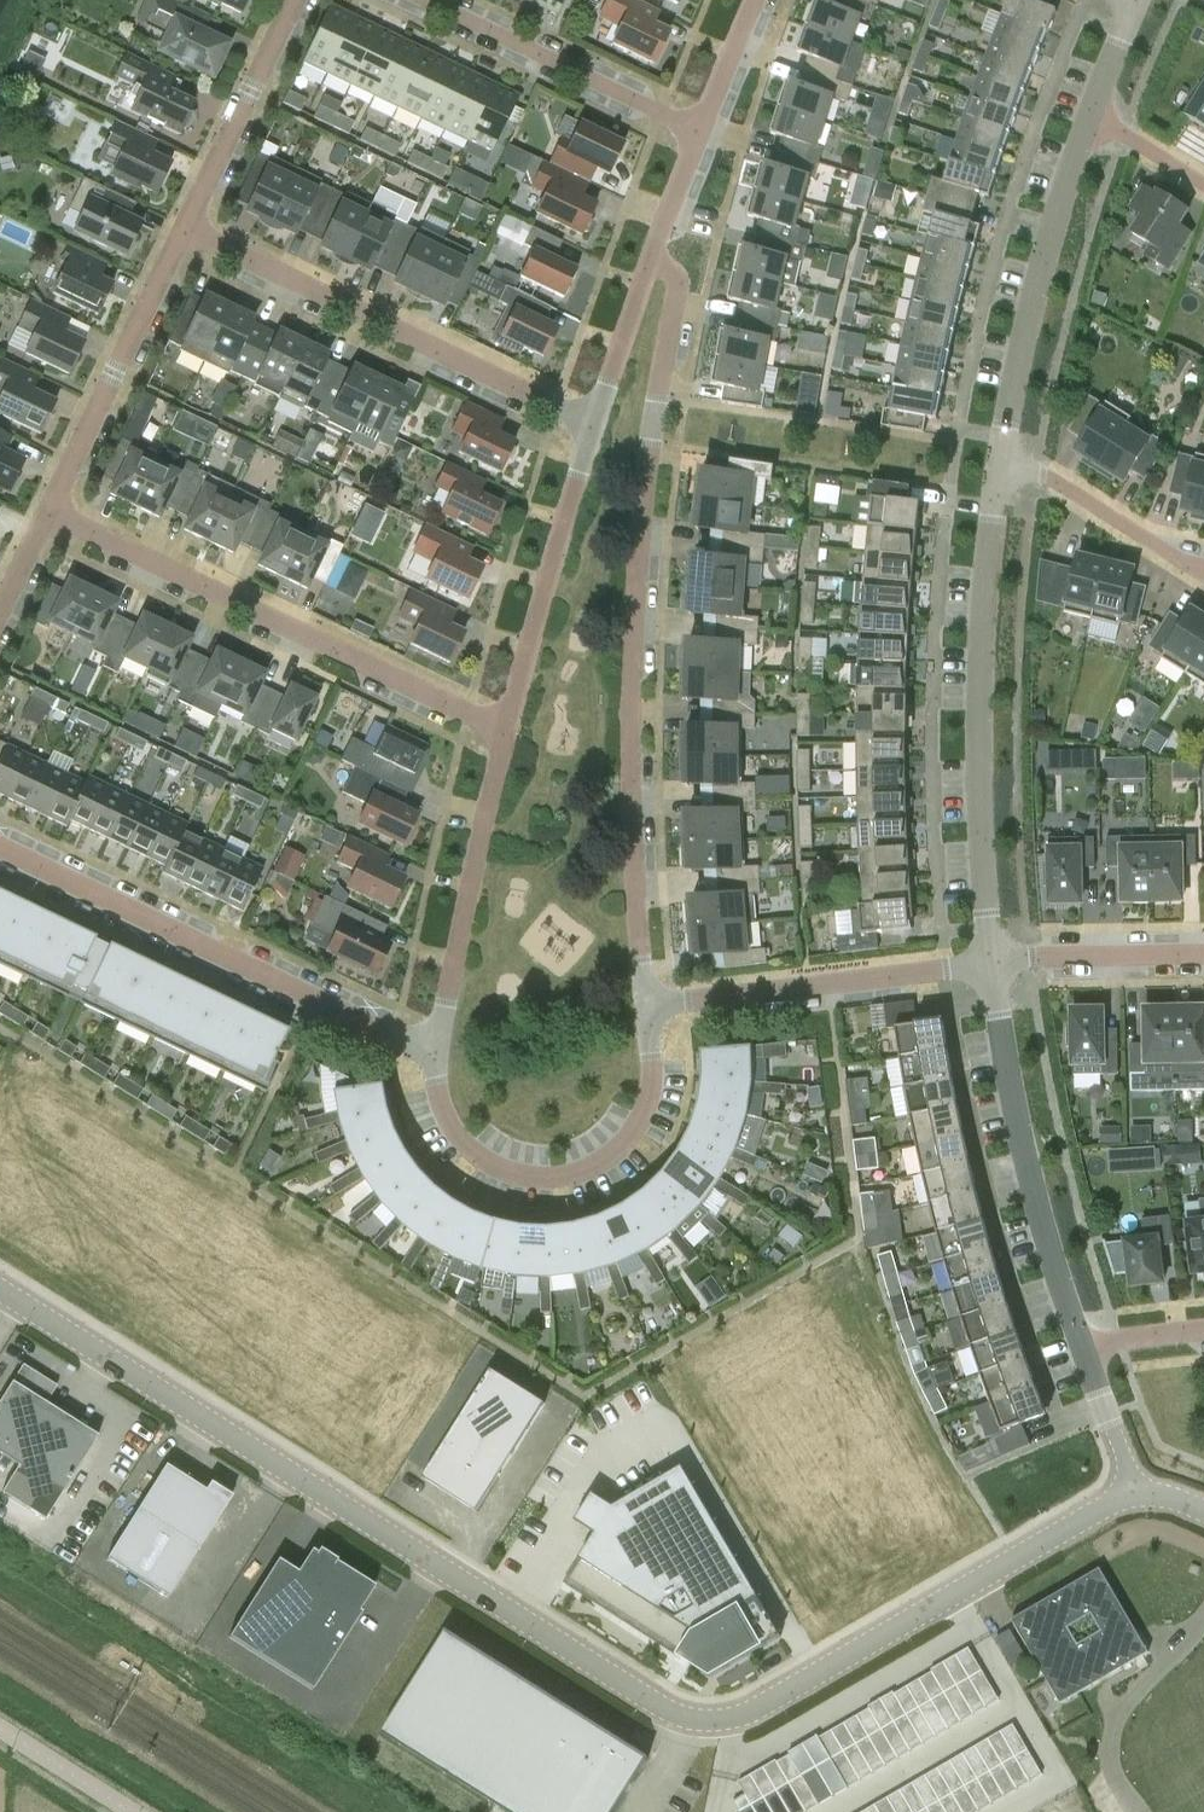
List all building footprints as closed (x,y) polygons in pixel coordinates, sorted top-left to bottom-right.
[(161,51),(213,76),(228,44),(205,33),(211,19),(172,0),(168,0),(154,29),(168,36),(161,51)] [(219,6),(220,3),(241,13),(243,10),(245,9),(247,7),(250,5),(251,3),(252,0),(253,0),(206,0),(219,6)] [(567,0),(537,0),(535,4),(559,15),(567,0)] [(637,0),(608,0),(600,16),(621,26),(613,44),(654,64),(669,32),(641,18),(647,5),(637,0)] [(861,18),(867,20),(873,5),(861,0),(830,0),(828,4),(817,0),(808,26),(853,42),(853,41),(861,18)] [(946,16),(952,1),(949,0),(941,0),(936,12),(946,16)] [(1058,11),(1048,7),(1051,0),(1011,0),(1005,15),(1049,33),(1058,11)] [(331,5),(304,61),(328,73),(355,16),(331,5)] [(946,16),(936,12),(930,26),(941,30),(946,16)] [(997,35),(1041,53),(1049,33),(1005,15),(997,35)] [(352,84),(379,28),(355,16),(328,73),(352,84)] [(868,47),(853,41),(853,42),(808,26),(798,51),(810,55),(805,70),(854,86),(868,47)] [(375,96),(402,39),(379,28),(352,84),(375,96)] [(989,56),(1033,73),(1041,53),(997,35),(989,56)] [(399,107),(426,50),(402,39),(375,96),(399,107)] [(920,55),(930,58),(935,44),(925,40),(920,55)] [(898,48),(895,57),(909,62),(912,53),(898,48)] [(422,118),(450,62),(426,50),(399,107),(422,118)] [(28,52),(19,70),(36,78),(44,60),(28,52)] [(180,134),(183,128),(186,129),(189,128),(195,115),(194,112),(191,111),(195,104),(148,82),(155,66),(128,53),(117,76),(143,88),(132,111),(180,134)] [(930,58),(920,55),(914,69),(925,73),(930,58)] [(981,77),(1004,86),(1026,94),(1033,73),(989,56),(981,77)] [(446,129),(473,73),(450,62),(422,118),(446,129)] [(780,107),(826,121),(834,97),(849,102),(854,86),(805,70),(800,85),(788,81),(780,107)] [(469,141),(497,84),(473,73),(446,129),(469,141)] [(973,98),(1018,114),(1026,94),(1004,86),(981,77),(973,98)] [(904,98),(914,102),(924,105),(926,98),(920,87),(909,83),(904,98)] [(497,84),(469,141),(493,152),(521,96),(497,84)] [(1185,115),(1203,127),(1203,86),(1185,115)] [(290,91),(284,103),(302,111),(308,99),(290,91)] [(914,102),(904,98),(899,113),(909,116),(914,102)] [(966,119),(990,128),(1011,135),(1018,114),(973,98),(966,119)] [(320,105),(315,117),(332,125),(338,113),(320,105)] [(779,151),(820,163),(825,147),(818,146),(826,121),(780,107),(772,133),(784,136),(779,151)] [(350,134),(355,122),(338,113),(332,125),(350,134)] [(959,140),(1004,155),(1011,135),(990,128),(966,119),(959,140)] [(872,120),(867,134),(883,139),(888,125),(872,120)] [(157,193),(171,164),(147,152),(153,138),(118,121),(100,157),(117,165),(112,175),(139,188),(141,185),(157,193)] [(610,174),(624,144),(581,123),(567,152),(558,147),(550,163),(580,178),(587,163),(610,174)] [(367,127),(361,139),(379,147),(385,135),(367,127)] [(900,145),(905,130),(895,127),(890,142),(900,145)] [(396,155),(402,144),(385,135),(379,147),(396,155)] [(952,162),(998,176),(1004,155),(959,140),(952,162)] [(414,149),(408,161),(426,170),(432,158),(414,149)] [(756,189),(802,202),(809,177),(815,179),(820,163),(779,151),(775,166),(763,163),(756,189)] [(29,163),(26,154),(14,156),(16,166),(29,163)] [(259,154),(240,194),(253,200),(247,211),(257,216),(259,219),(261,223),(264,226),(268,228),(269,229),(298,169),(273,157),(272,160),(259,154)] [(594,222),(590,217),(596,205),(569,192),(576,177),(534,156),(527,170),(532,182),(534,184),(533,187),(547,194),(537,213),(582,234),(583,232),(589,232),(594,222)] [(443,178),(449,166),(432,158),(426,170),(443,178)] [(881,164),(869,160),(865,174),(876,178),(881,164)] [(929,195),(976,209),(981,195),(991,197),(998,176),(952,162),(946,182),(934,179),(929,195)] [(391,164),(386,174),(392,177),(398,175),(401,169),(391,164)] [(320,183),(322,180),(298,169),(269,229),(271,230),(275,231),(279,231),(283,231),(287,230),(296,234),(301,223),(314,230),(333,189),(320,183)] [(490,183),(478,177),(469,195),(481,201),(490,183)] [(75,231),(127,256),(137,235),(129,232),(135,220),(129,217),(136,203),(85,178),(71,207),(84,213),(75,231)] [(874,196),(888,200),(893,184),(878,180),(874,196)] [(1170,270),(1188,241),(1176,233),(1190,211),(1159,192),(1157,194),(1145,186),(1131,208),(1143,216),(1133,233),(1152,245),(1146,255),(1170,270)] [(333,189),(314,230),(327,236),(321,247),(330,251),(332,255),(334,258),(337,261),(341,263),(343,264),(372,204),(347,193),(346,195),(333,189)] [(808,246),(812,230),(796,226),(802,202),(756,189),(749,216),(761,219),(757,234),(808,246)] [(919,231),(931,235),(930,235),(977,248),(983,226),(972,223),(976,209),(929,195),(919,231)] [(388,265),(407,225),(395,219),(396,216),(372,204),(343,264),(345,265),(348,266),(353,266),(357,266),(360,265),(370,270),(375,259),(388,265)] [(883,239),(886,226),(877,223),(878,221),(867,219),(863,234),(883,239)] [(407,225),(388,265),(401,271),(395,282),(405,287),(407,291),(409,294),(412,297),(415,299),(417,300),(446,240),(421,228),(420,231),(407,225)] [(564,297),(578,269),(550,256),(558,239),(532,226),(523,244),(534,249),(520,276),(564,297)] [(814,260),(816,250),(807,248),(808,246),(757,234),(753,249),(741,246),(736,272),(782,283),(782,282),(796,285),(801,262),(804,262),(805,257),(814,260)] [(925,257),(971,269),(977,248),(930,235),(925,257)] [(470,252),(446,240),(417,300),(419,301),(423,302),(427,302),(431,302),(435,301),(444,306),(449,295),(462,301),(482,261),(469,255),(470,252)] [(98,315),(113,284),(94,275),(100,262),(69,247),(63,261),(68,263),(53,293),(98,315)] [(856,263),(866,266),(870,251),(859,248),(856,263)] [(919,279),(945,285),(965,290),(971,269),(925,257),(919,279)] [(866,266),(856,263),(852,278),(862,281),(866,266)] [(493,266),(488,277),(507,286),(513,289),(519,276),(503,268),(502,270),(493,266)] [(738,317),(780,326),(783,309),(777,308),(782,283),(736,272),(730,299),(741,302),(738,317)] [(914,301),(960,312),(965,290),(945,285),(919,279),(914,301)] [(544,357),(558,328),(529,314),(536,300),(507,286),(499,301),(509,306),(493,340),(520,353),(523,347),(544,357)] [(1092,302),(1104,306),(1107,296),(1095,292),(1092,302)] [(845,308),(856,310),(859,295),(849,293),(845,308)] [(830,295),(825,318),(835,321),(840,297),(830,295)] [(201,307),(188,300),(169,341),(182,347),(180,350),(205,362),(233,302),(230,301),(226,300),(223,300),(216,300),(206,296),(201,307)] [(70,374),(85,342),(58,329),(64,316),(32,301),(19,327),(35,334),(26,353),(70,374)] [(909,322),(932,328),(956,333),(960,312),(914,301),(909,322)] [(243,376),(262,336),(250,330),(255,319),(246,315),(243,310),(240,306),(235,302),(233,302),(205,362),(229,373),(230,370),(243,376)] [(856,310),(845,308),(842,323),(852,326),(856,310)] [(718,357),(765,365),(770,341),(776,342),(780,326),(738,317),(735,332),(723,330),(718,357)] [(904,344),(951,354),(956,333),(932,328),(909,322),(904,344)] [(262,336),(243,376),(256,382),(254,385),(279,397),(307,338),(303,336),(299,336),(295,335),(290,336),(280,331),(275,342),(262,336)] [(317,412),(336,372),(324,366),(329,355),(321,351),(316,344),(313,341),(308,338),(307,338),(279,397),(303,409),(304,406),(317,412)] [(836,353),(846,355),(849,340),(839,338),(836,353)] [(900,366),(923,371),(947,376),(951,354),(904,344),(900,366)] [(853,357),(846,355),(836,353),(833,368),(850,372),(853,357)] [(765,365),(718,357),(713,384),(725,386),(723,402),(764,408),(766,397),(767,392),(761,390),(765,365)] [(57,402),(26,387),(33,374),(1,359),(0,361),(0,414),(41,434),(57,402)] [(896,388),(942,397),(947,376),(923,371),(900,366),(896,388)] [(328,422),(352,434),(358,422),(381,374),(380,373),(374,372),(370,372),(367,373),(354,367),(349,378),(336,372),(317,412),(330,418),(328,422)] [(798,413),(817,416),(824,376),(804,373),(798,413)] [(378,442),(391,448),(411,408),(398,402),(403,391),(394,386),(392,382),(389,379),(386,376),(381,374),(358,422),(382,434),(378,442)] [(885,408),(883,426),(925,432),(927,417),(938,419),(942,397),(896,388),(892,409),(885,408)] [(135,413),(147,419),(156,399),(144,393),(135,413)] [(772,406),(773,398),(766,397),(765,405),(772,406)] [(1091,398),(1070,431),(1084,439),(1076,451),(1085,457),(1083,461),(1098,471),(1126,426),(1132,418),(1106,402),(1104,406),(1091,398)] [(209,414),(221,420),(226,408),(215,403),(214,404),(209,414)] [(501,472),(507,460),(512,460),(517,450),(514,445),(515,443),(489,431),(495,417),(466,403),(453,431),(467,437),(460,452),(501,472)] [(188,430),(194,417),(181,411),(175,424),(188,430)] [(304,443),(318,448),(326,424),(312,419),(304,443)] [(1125,482),(1133,470),(1146,478),(1166,446),(1152,437),(1150,441),(1126,426),(1098,471),(1113,480),(1115,476),(1125,482)] [(13,493),(20,480),(17,478),(25,461),(6,451),(13,437),(0,431),(0,487),(13,493)] [(135,506),(156,462),(133,452),(136,446),(122,439),(104,476),(116,483),(111,494),(135,506)] [(253,447),(238,440),(231,455),(246,462),(253,447)] [(392,454),(401,459),(408,457),(412,449),(398,442),(392,454)] [(345,467),(353,450),(346,447),(338,464),(345,467)] [(1171,492),(1186,496),(1183,511),(1193,513),(1192,518),(1203,521),(1203,457),(1196,455),(1195,459),(1180,456),(1171,492)] [(773,480),(775,466),(732,459),(730,475),(704,472),(704,475),(699,474),(696,499),(751,505),(759,506),(764,502),(767,479),(773,480)] [(156,462),(135,506),(160,517),(165,506),(178,512),(196,474),(195,474),(182,468),(179,473),(156,462)] [(486,535),(501,504),(468,488),(474,475),(448,463),(437,486),(452,493),(443,513),(486,535)] [(198,469),(195,474),(196,474),(178,512),(190,518),(185,529),(209,541),(230,498),(235,488),(198,469)] [(354,478),(341,472),(337,481),(350,487),(354,478)] [(840,476),(815,472),(814,484),(838,487),(840,476)] [(871,481),(868,497),(873,498),(870,525),(918,531),(920,514),(923,514),(925,504),(909,502),(911,487),(871,481)] [(251,548),(270,510),(256,503),(253,509),(230,498),(209,541),(234,553),(239,542),(251,548)] [(722,544),(766,548),(767,534),(748,532),(751,505),(696,499),(693,523),(698,524),(698,527),(723,530),(722,544)] [(816,503),(814,516),(829,518),(830,504),(816,503)] [(365,505),(359,517),(378,526),(383,514),(365,505)] [(283,577),(304,534),(281,523),(284,517),(270,510),(251,548),(264,554),(259,565),(283,577)] [(468,599),(483,568),(454,554),(460,541),(427,525),(414,552),(435,562),(426,580),(468,599)] [(867,552),(916,557),(918,531),(870,525),(867,552)] [(808,547),(821,548),(823,527),(810,526),(808,547)] [(304,534),(283,577),(307,589),(313,577),(326,583),(340,554),(344,546),(329,539),(327,545),(304,534)] [(688,584),(748,589),(750,561),(764,562),(766,548),(722,544),(721,559),(695,557),(695,560),(689,560),(688,584)] [(806,567),(819,568),(819,562),(827,563),(828,550),(821,549),(821,548),(808,547),(806,567)] [(851,574),(864,575),(866,552),(853,551),(851,574)] [(865,579),(913,584),(916,557),(867,552),(865,579)] [(326,583),(354,597),(366,572),(350,564),(352,560),(340,554),(326,583)] [(1065,607),(1064,612),(1092,619),(1107,558),(1090,554),(1089,558),(1078,556),(1074,570),(1059,566),(1050,603),(1065,607)] [(1120,626),(1121,621),(1136,625),(1146,588),(1131,584),(1134,570),(1123,567),(1125,562),(1107,558),(1092,619),(1120,626)] [(74,634),(95,590),(70,579),(65,590),(52,584),(34,622),(48,628),(51,623),(74,634)] [(857,582),(855,603),(863,603),(862,607),(911,610),(913,584),(865,579),(864,582),(857,582)] [(796,592),(797,581),(790,580),(785,583),(784,591),(796,592)] [(803,602),(816,603),(818,583),(805,582),(803,602)] [(716,629),(760,631),(760,617),(746,616),(748,589),(688,584),(686,608),(691,609),(691,612),(717,614),(716,629)] [(108,657),(126,619),(114,613),(119,602),(95,590),(74,634),(96,645),(94,651),(108,657)] [(450,663),(465,632),(437,619),(444,606),(412,590),(400,617),(419,626),(411,643),(450,663)] [(816,603),(803,602),(802,623),(815,624),(816,603)] [(861,634),(910,637),(911,610),(862,607),(861,634)] [(1161,659),(1186,674),(1203,644),(1203,611),(1201,615),(1192,609),(1184,622),(1171,614),(1151,646),(1164,655),(1161,659)] [(148,669),(168,626),(144,614),(139,625),(126,619),(108,657),(103,666),(118,673),(125,658),(148,669)] [(145,675),(168,686),(182,693),(200,655),(187,649),(193,638),(168,626),(148,669),(145,675)] [(683,670),(739,672),(740,644),(759,645),(760,631),(716,629),(715,643),(689,642),(689,646),(684,646),(683,670)] [(859,661),(908,663),(910,637),(861,634),(859,661)] [(800,659),(813,659),(814,639),(801,638),(800,659)] [(1186,674),(1203,685),(1203,644),(1186,674)] [(221,705),(242,662),(218,650),(212,661),(200,655),(182,693),(196,700),(198,694),(221,705)] [(813,659),(800,659),(799,679),(812,680),(813,659)] [(858,688),(907,690),(908,663),(859,661),(858,688)] [(255,729),(274,691),(261,685),(267,673),(242,662),(221,705),(244,716),(241,722),(255,729)] [(752,672),(739,672),(683,670),(682,694),(688,695),(687,698),(713,699),(713,713),(757,714),(757,700),(751,695),(752,672)] [(312,720),(309,713),(317,698),(291,685),(286,697),(274,691),(255,729),(269,735),(272,729),(296,741),(305,722),(312,720)] [(51,707),(55,697),(35,687),(31,697),(51,707)] [(858,716),(910,716),(910,705),(907,705),(907,690),(858,688),(858,716)] [(799,715),(811,715),(812,694),(799,694),(799,715)] [(1129,720),(1148,731),(1163,706),(1144,694),(1129,720)] [(55,697),(51,707),(65,714),(70,704),(55,697)] [(69,733),(76,720),(78,715),(81,710),(75,707),(63,730),(69,733)] [(127,708),(122,723),(159,735),(164,721),(127,708)] [(1044,725),(1044,709),(1033,708),(1033,724),(1044,725)] [(78,715),(76,720),(90,726),(95,716),(81,710),(78,715)] [(682,756),(742,756),(742,728),(757,728),(757,714),(713,713),(713,728),(687,728),(687,732),(682,732),(682,756)] [(811,715),(799,715),(798,735),(811,735),(811,715)] [(104,733),(109,723),(95,716),(90,726),(104,733)] [(858,742),(907,743),(907,727),(910,727),(910,716),(858,716),(858,742)] [(428,746),(387,726),(376,749),(352,737),(341,759),(355,766),(393,785),(401,768),(414,775),(419,765),(425,766),(429,750),(427,749),(428,746)] [(182,727),(174,746),(196,755),(204,736),(182,727)] [(1161,733),(1152,727),(1137,752),(1148,754),(1161,733)] [(120,729),(115,738),(129,745),(134,735),(120,729)] [(335,736),(320,729),(313,743),(328,751),(335,736)] [(1101,732),(1085,730),(1083,741),(1099,743),(1101,732)] [(1141,742),(1127,734),(1119,748),(1135,752),(1141,742)] [(143,752),(148,742),(134,735),(129,745),(143,752)] [(28,754),(0,741),(0,794),(7,798),(28,754)] [(858,770),(907,769),(907,743),(858,742),(858,770)] [(159,747),(154,757),(168,764),(173,754),(159,747)] [(322,761),(324,755),(312,749),(306,761),(312,764),(322,761)] [(799,771),(812,771),(811,750),(798,750),(799,771)] [(1048,752),(1048,770),(1098,769),(1097,750),(1048,752)] [(27,807),(48,764),(28,754),(7,798),(27,807)] [(182,771),(187,761),(173,754),(168,764),(182,771)] [(713,798),(757,797),(757,783),(742,783),(742,756),(682,756),(682,780),(687,780),(687,784),(713,784),(713,798)] [(1103,760),(1103,782),(1119,782),(1119,760),(1103,760)] [(1201,778),(1201,762),(1190,762),(1190,778),(1201,778)] [(47,817),(67,773),(48,764),(27,807),(47,817)] [(198,766),(194,776),(208,783),(212,773),(198,766)] [(400,788),(393,785),(355,766),(342,792),(368,804),(359,823),(404,845),(418,816),(393,803),(400,788)] [(858,797),(907,796),(907,769),(858,770),(858,797)] [(812,771),(799,771),(799,791),(812,791),(812,771)] [(87,783),(86,782),(67,773),(47,817),(67,827),(70,820),(69,820),(87,783)] [(222,789),(226,780),(212,773),(208,783),(222,789)] [(790,791),(789,774),(757,775),(758,792),(790,791)] [(89,829),(110,786),(89,776),(86,782),(87,783),(69,820),(70,820),(89,829)] [(247,801),(251,792),(237,785),(233,795),(247,801)] [(108,838),(129,795),(110,786),(89,829),(108,838)] [(261,808),(265,798),(251,792),(247,801),(261,808)] [(128,848),(149,804),(129,795),(108,838),(128,848)] [(859,825),(908,822),(907,796),(858,797),(859,825)] [(684,842),(745,839),(743,812),(758,811),(757,797),(713,798),(714,813),(688,814),(688,817),(683,818),(684,842)] [(148,857),(168,814),(149,804),(128,848),(148,857)] [(295,821),(299,811),(285,804),(280,814),(295,821)] [(800,827),(813,826),(812,806),(799,806),(800,827)] [(167,867),(185,830),(186,831),(189,824),(168,814),(148,857),(166,866),(167,867)] [(852,828),(853,848),(860,848),(861,852),(910,849),(908,822),(859,825),(859,827),(852,828)] [(813,826),(800,827),(801,847),(814,847),(813,826)] [(321,838),(337,845),(342,834),(326,827),(321,838)] [(184,883),(204,840),(186,831),(185,830),(167,867),(166,866),(163,873),(184,883)] [(390,908),(405,878),(375,864),(381,851),(350,836),(338,862),(356,871),(348,888),(390,908)] [(1153,900),(1183,900),(1183,866),(1196,866),(1196,836),(1151,837),(1153,900)] [(1151,837),(1107,837),(1108,867),(1122,867),(1122,882),(1123,901),(1134,900),(1134,903),(1153,903),(1153,900),(1151,837)] [(1050,866),(1044,866),(1044,887),(1050,886),(1050,902),(1081,901),(1081,883),(1082,883),(1081,868),(1095,867),(1095,838),(1050,838),(1050,851),(1050,866)] [(717,883),(761,880),(760,866),(746,866),(745,839),(684,842),(685,866),(691,866),(691,870),(716,868),(717,883)] [(203,892),(224,849),(204,840),(184,883),(203,892)] [(286,847),(274,871),(295,881),(306,857),(286,847)] [(223,902),(243,859),(224,849),(203,892),(223,902)] [(862,879),(911,875),(910,849),(861,852),(862,879)] [(243,859),(223,902),(243,911),(264,868),(243,859)] [(803,883),(816,882),(815,862),(802,862),(803,883)] [(780,866),(780,876),(793,875),(793,865),(780,866)] [(865,905),(913,902),(911,875),(862,879),(865,905)] [(276,879),(265,889),(277,903),(288,894),(276,879)] [(757,922),(755,894),(762,894),(761,880),(717,883),(718,897),(693,899),(693,903),(688,903),(690,928),(750,922),(757,922)] [(816,882),(803,883),(805,903),(818,902),(816,882)] [(307,889),(304,897),(314,901),(315,898),(317,894),(307,889)] [(68,997),(73,986),(79,988),(87,992),(81,1003),(267,1092),(267,1091),(268,1091),(281,1064),(274,1060),(289,1030),(110,944),(109,946),(95,940),(96,938),(0,891),(0,964),(68,997)] [(376,974),(390,944),(365,932),(371,918),(325,896),(311,924),(335,936),(328,951),(376,974)] [(879,948),(878,933),(911,930),(910,920),(915,919),(913,902),(865,905),(860,905),(860,910),(853,910),(855,934),(838,936),(840,953),(879,948)] [(753,950),(750,922),(690,928),(692,952),(698,952),(698,955),(723,953),(725,968),(769,963),(767,948),(753,950)] [(900,1057),(948,1050),(943,1020),(918,1023),(915,1001),(886,1004),(889,1028),(895,1027),(900,1057)] [(0,1009),(0,1013),(10,1020),(17,1009),(4,1002),(0,1009)] [(1175,1007),(1175,1010),(1176,1070),(1203,1070),(1203,1009),(1193,1010),(1193,1007),(1175,1007)] [(1073,1075),(1118,1074),(1118,1044),(1104,1045),(1103,1011),(1091,1011),(1091,1008),(1072,1008),(1072,1012),(1072,1027),(1066,1027),(1067,1047),(1072,1047),(1073,1075)] [(17,1009),(10,1020),(23,1027),(29,1017),(17,1009)] [(1176,1070),(1175,1010),(1144,1010),(1145,1029),(1144,1029),(1144,1044),(1130,1044),(1131,1071),(1176,1070)] [(44,1040),(50,1030),(38,1022),(31,1033),(44,1040)] [(78,1047),(65,1040),(59,1050),(71,1058),(78,1047)] [(754,1048),(754,1046),(703,1051),(703,1052),(704,1078),(753,1081),(753,1058),(788,1056),(787,1045),(754,1048)] [(948,1050),(900,1057),(904,1086),(952,1078),(948,1050)] [(86,1053),(80,1063),(92,1071),(99,1061),(86,1053)] [(99,1061),(92,1071),(104,1079),(111,1068),(99,1061)] [(302,1131),(343,1120),(391,1107),(387,1085),(359,1087),(359,1081),(336,1071),(336,1072),(337,1073),(338,1090),(336,1090),(336,1092),(338,1092),(341,1110),(307,1119),(307,1121),(300,1123),(302,1131)] [(120,1074),(113,1084),(125,1092),(132,1082),(120,1074)] [(870,1092),(868,1077),(847,1080),(849,1095),(870,1092)] [(787,1084),(753,1081),(704,1078),(700,1103),(748,1115),(752,1092),(786,1094),(787,1084)] [(904,1086),(910,1115),(957,1107),(954,1088),(952,1078),(904,1086)] [(132,1082),(125,1092),(138,1100),(144,1089),(132,1082)] [(820,1088),(808,1089),(810,1107),(823,1106),(820,1088)] [(867,1108),(872,1108),(870,1092),(849,1095),(853,1125),(869,1123),(867,1108)] [(159,1113),(165,1103),(153,1095),(146,1105),(159,1113)] [(165,1103),(159,1113),(171,1121),(178,1110),(165,1103)] [(781,1124),(748,1115),(700,1103),(693,1128),(738,1148),(745,1125),(779,1133),(781,1124)] [(321,1163),(353,1149),(398,1130),(391,1107),(343,1120),(349,1139),(317,1153),(321,1163)] [(960,1136),(963,1135),(957,1107),(910,1115),(913,1131),(916,1144),(960,1136)] [(186,1116),(180,1126),(192,1134),(199,1123),(186,1116)] [(199,1123),(192,1134),(204,1141),(211,1131),(199,1123)] [(1177,1141),(1203,1141),(1203,1123),(1177,1124),(1177,1141)] [(1152,1126),(1131,1126),(1132,1143),(1152,1142),(1152,1126)] [(1106,1142),(1122,1142),(1122,1127),(1106,1127),(1106,1142)] [(769,1161),(738,1148),(693,1128),(681,1152),(723,1178),(733,1157),(766,1171),(769,1161)] [(337,1194),(366,1176),(408,1151),(398,1130),(353,1149),(362,1167),(332,1186),(337,1194)] [(963,1135),(960,1136),(916,1144),(922,1173),(969,1164),(963,1135)] [(220,1137),(213,1147),(225,1155),(232,1144),(220,1137)] [(857,1155),(871,1154),(877,1153),(876,1138),(855,1140),(857,1155)] [(1164,1147),(1165,1166),(1202,1164),(1201,1144),(1164,1147)] [(1153,1148),(1139,1149),(1141,1174),(1154,1173),(1153,1148)] [(357,1223),(384,1202),(422,1170),(408,1151),(366,1176),(378,1193),(351,1215),(357,1223)] [(751,1197),(723,1178),(681,1152),(665,1173),(702,1206),(716,1187),(746,1205),(751,1197)] [(873,1169),(871,1154),(857,1155),(858,1171),(873,1169)] [(826,1172),(809,1164),(804,1175),(821,1183),(826,1172)] [(929,1202),(976,1192),(969,1164),(922,1173),(929,1202)] [(382,1249),(405,1224),(438,1187),(422,1170),(384,1202),(398,1216),(374,1242),(382,1249)] [(647,1191),(678,1230),(695,1213),(721,1236),(728,1228),(702,1206),(665,1173),(647,1191)] [(411,1271),(429,1242),(456,1201),(438,1187),(405,1224),(421,1236),(402,1265),(411,1271)] [(699,1257),(678,1230),(647,1191),(625,1207),(650,1249),(669,1236),(691,1263),(699,1257)] [(878,1214),(875,1191),(861,1193),(864,1216),(878,1214)] [(936,1231),(983,1220),(976,1192),(929,1202),(936,1231)] [(442,1288),(456,1257),(476,1213),(456,1201),(429,1242),(447,1252),(432,1284),(442,1288)] [(667,1279),(650,1249),(625,1207),(602,1217),(619,1264),(640,1254),(658,1284),(667,1279)] [(456,1257),(448,1273),(470,1282),(476,1284),(482,1268),(484,1269),(498,1221),(477,1213),(476,1213),(456,1257)] [(866,1231),(880,1229),(878,1214),(864,1216),(866,1231)] [(619,1264),(602,1217),(577,1225),(586,1273),(609,1267),(621,1300),(630,1296),(619,1264)] [(1124,1242),(1129,1287),(1162,1283),(1158,1247),(1172,1245),(1169,1217),(1140,1220),(1142,1240),(1124,1242)] [(991,1248),(983,1220),(936,1231),(944,1260),(991,1248)] [(508,1273),(502,1309),(513,1310),(518,1276),(524,1227),(498,1221),(484,1269),(508,1273)] [(1185,1223),(1191,1275),(1203,1274),(1203,1221),(1185,1223)] [(552,1278),(576,1275),(582,1309),(592,1307),(586,1273),(577,1225),(549,1228),(552,1278)] [(518,1276),(542,1277),(543,1312),(553,1312),(552,1278),(549,1228),(524,1227),(518,1276)] [(880,1229),(866,1231),(871,1249),(889,1244),(887,1228),(880,1229)] [(952,1289),(952,1288),(999,1276),(991,1248),(944,1260),(952,1289)] [(767,1259),(776,1266),(783,1257),(774,1250),(767,1259)] [(892,1252),(878,1255),(884,1277),(898,1273),(892,1252)] [(890,1299),(904,1295),(898,1273),(884,1277),(890,1299)] [(960,1317),(1007,1303),(999,1276),(952,1288),(952,1289),(960,1317)] [(471,1305),(472,1301),(475,1294),(467,1291),(462,1289),(457,1300),(471,1305)] [(969,1345),(971,1345),(1016,1331),(1010,1315),(1007,1303),(960,1317),(969,1345)] [(911,1317),(897,1322),(902,1336),(915,1331),(911,1317)] [(930,1343),(926,1329),(916,1332),(921,1346),(930,1343)] [(907,1351),(921,1346),(915,1331),(902,1336),(907,1351)] [(1016,1331),(971,1345),(969,1345),(979,1374),(1025,1358),(1016,1331)] [(989,1402),(1034,1386),(1025,1358),(979,1374),(989,1402)] [(24,1366),(0,1406),(0,1461),(18,1472),(3,1497),(47,1523),(100,1436),(46,1403),(57,1386),(24,1366)] [(928,1368),(915,1375),(925,1395),(938,1388),(928,1368)] [(545,1403),(492,1369),(423,1478),(477,1511),(545,1403)] [(1045,1414),(1034,1386),(989,1402),(999,1431),(1045,1414)] [(935,1415),(948,1408),(938,1388),(925,1395),(935,1415)] [(1003,1456),(1031,1444),(1025,1429),(998,1441),(1003,1456)] [(970,1469),(998,1453),(991,1441),(963,1458),(970,1469)] [(106,1559),(167,1598),(232,1496),(211,1483),(206,1491),(165,1465),(106,1559)] [(711,1676),(781,1635),(683,1465),(613,1505),(594,1492),(577,1517),(598,1530),(568,1574),(695,1658),(691,1663),(711,1676)] [(333,1560),(332,1562),(311,1549),(297,1572),(277,1559),(229,1637),(312,1690),(361,1612),(359,1610),(374,1586),(333,1560)] [(1011,1625),(1060,1709),(1148,1657),(1099,1573),(1011,1625)] [(648,1758),(446,1631),(382,1733),(507,1811),(614,1811),(648,1758)] [(1002,1649),(1011,1666),(1026,1657),(1016,1641),(1002,1649)] [(999,1700),(969,1648),(931,1669),(932,1671),(895,1694),(893,1691),(868,1706),(870,1708),(819,1737),(818,1735),(789,1752),(790,1754),(777,1762),(776,1760),(739,1782),(746,1794),(733,1801),(739,1811),(807,1811),(999,1700)] [(1043,1774),(1042,1774),(1014,1724),(863,1811),(978,1811),(1043,1774)]
